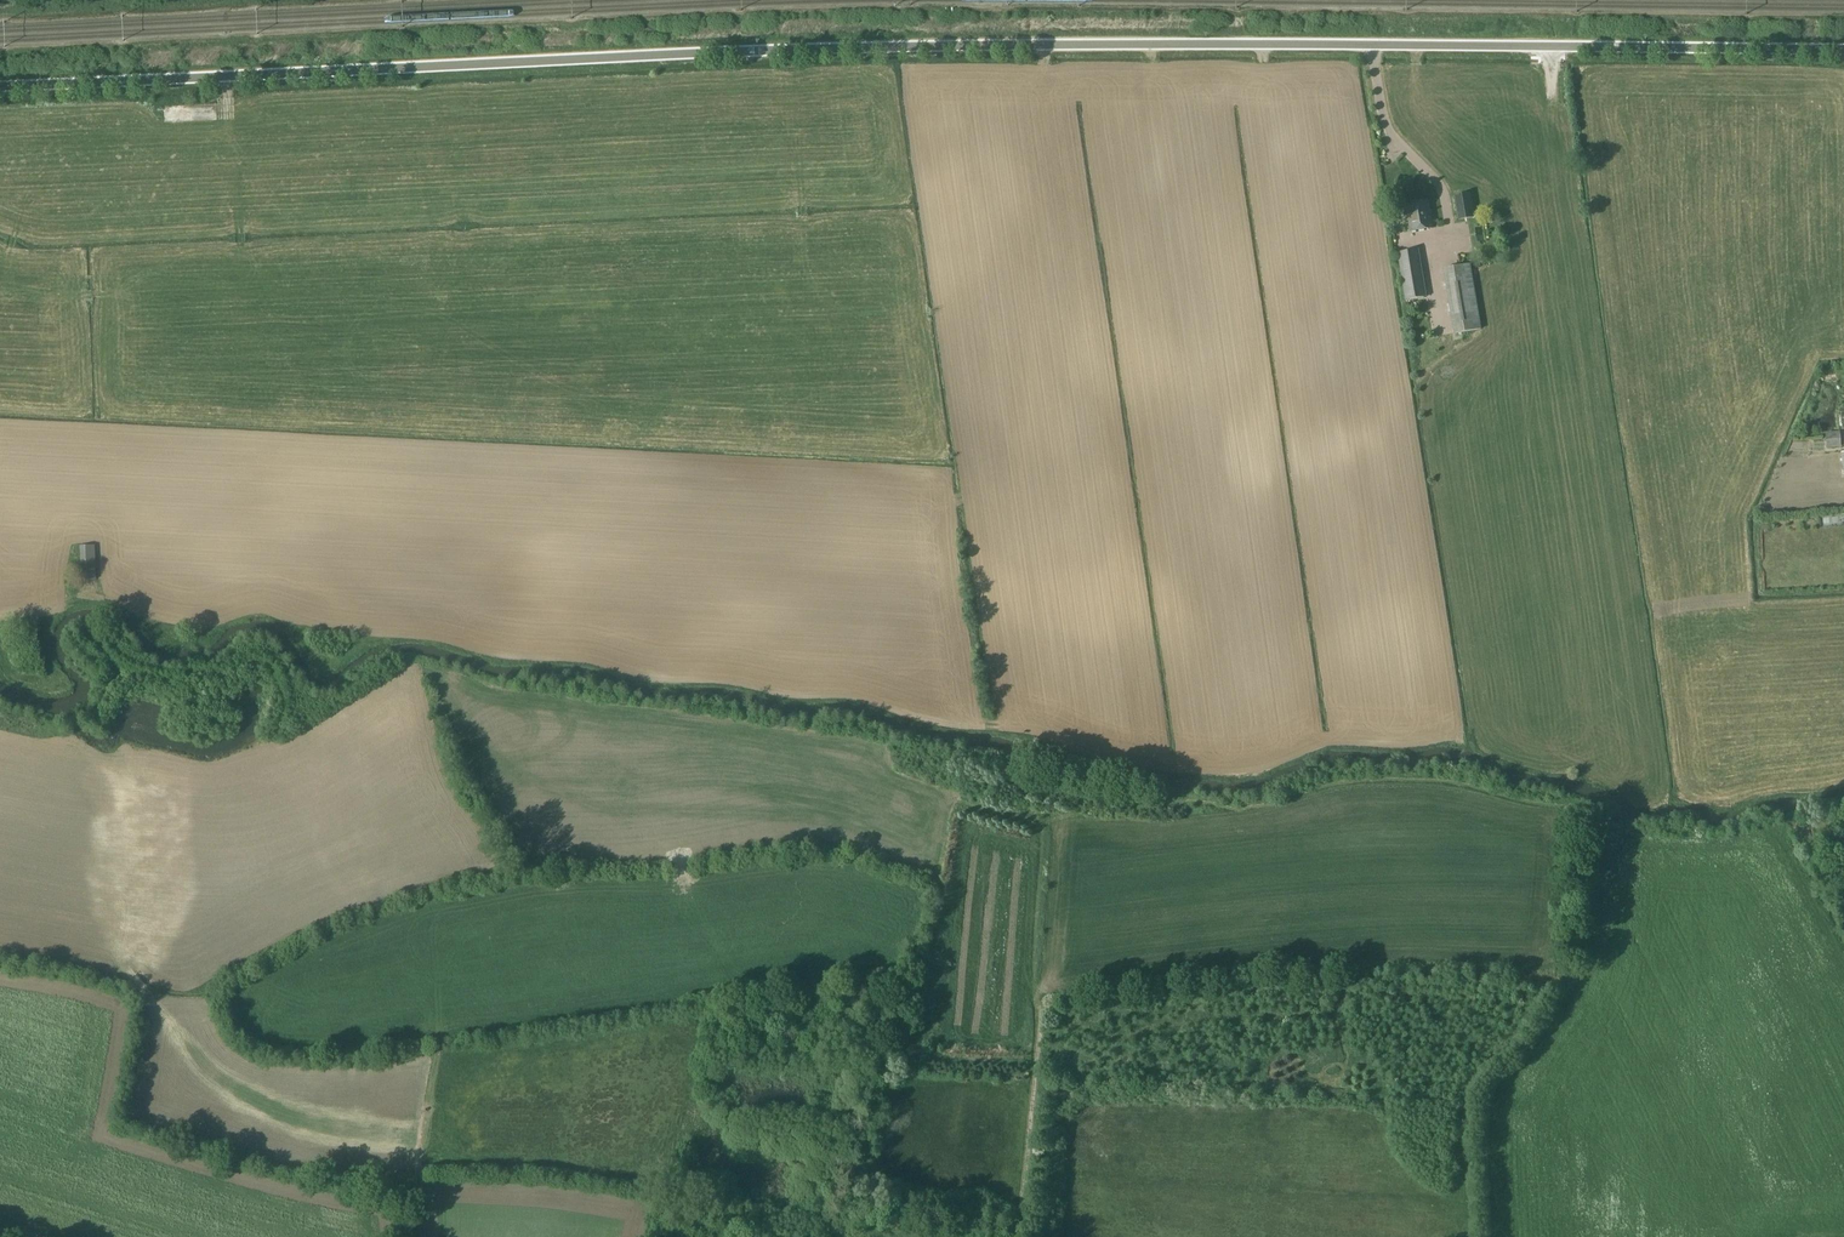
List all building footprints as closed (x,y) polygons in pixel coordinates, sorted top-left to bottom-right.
[(1474,217),(1470,192),(1454,195),(1458,220),(1474,217)] [(1432,228),(1427,201),(1406,204),(1410,231),(1432,228)] [(1406,300),(1426,296),(1418,250),(1398,253),(1406,300)] [(1454,333),(1481,329),(1470,264),(1443,269),(1454,333)] [(1819,438),(1820,450),(1834,449),(1833,437),(1819,438)] [(1837,477),(1843,476),(1843,453),(1835,454),(1837,477)] [(96,580),(94,545),(81,546),(82,580),(96,580)]
